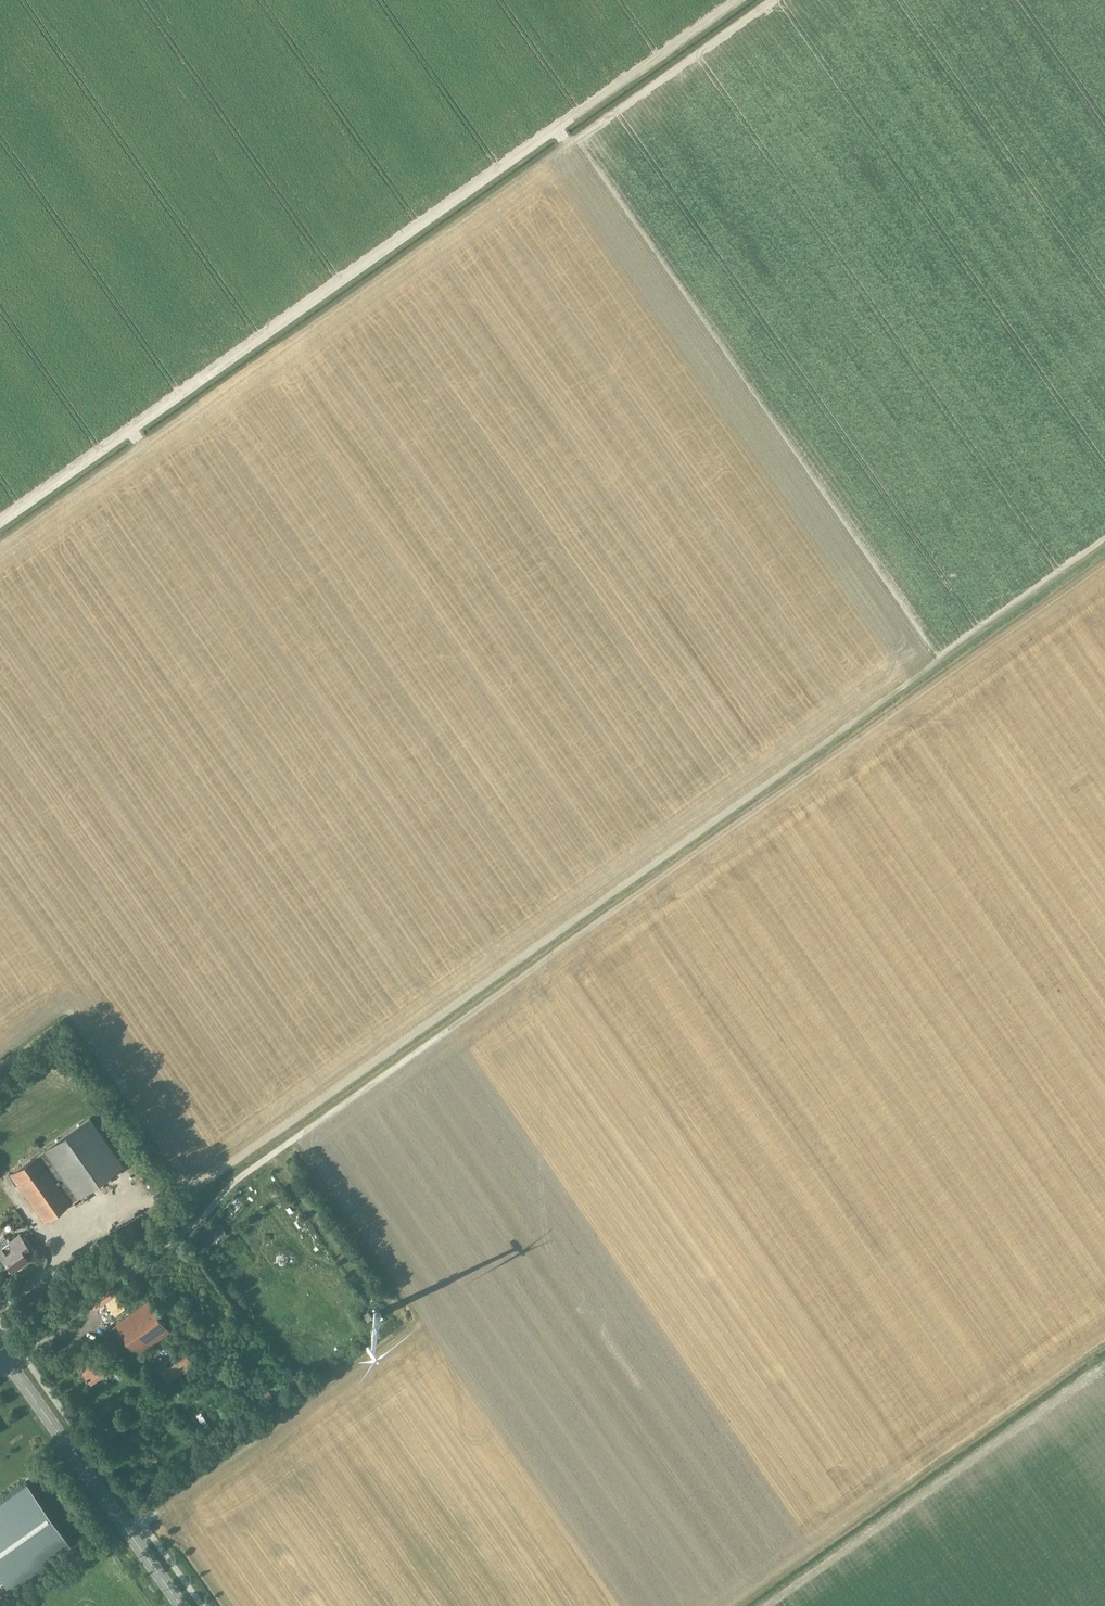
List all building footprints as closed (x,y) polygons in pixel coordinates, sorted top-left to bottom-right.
[(44,1222),(123,1165),(90,1118),(10,1174),(44,1222)] [(0,1252),(0,1253),(13,1271),(29,1259),(26,1255),(32,1251),(20,1235),(9,1242),(10,1244),(0,1252)] [(117,1322),(139,1353),(170,1331),(148,1300),(117,1322)] [(363,1314),(368,1321),(373,1317),(368,1311),(363,1314)] [(160,1372),(166,1381),(168,1384),(194,1366),(185,1354),(160,1372)] [(91,1382),(108,1371),(106,1368),(111,1364),(105,1355),(100,1359),(99,1359),(83,1370),(91,1382)] [(266,1385),(245,1404),(249,1409),(270,1390),(266,1385)] [(0,1499),(0,1576),(8,1587),(70,1543),(25,1481),(0,1499)]
